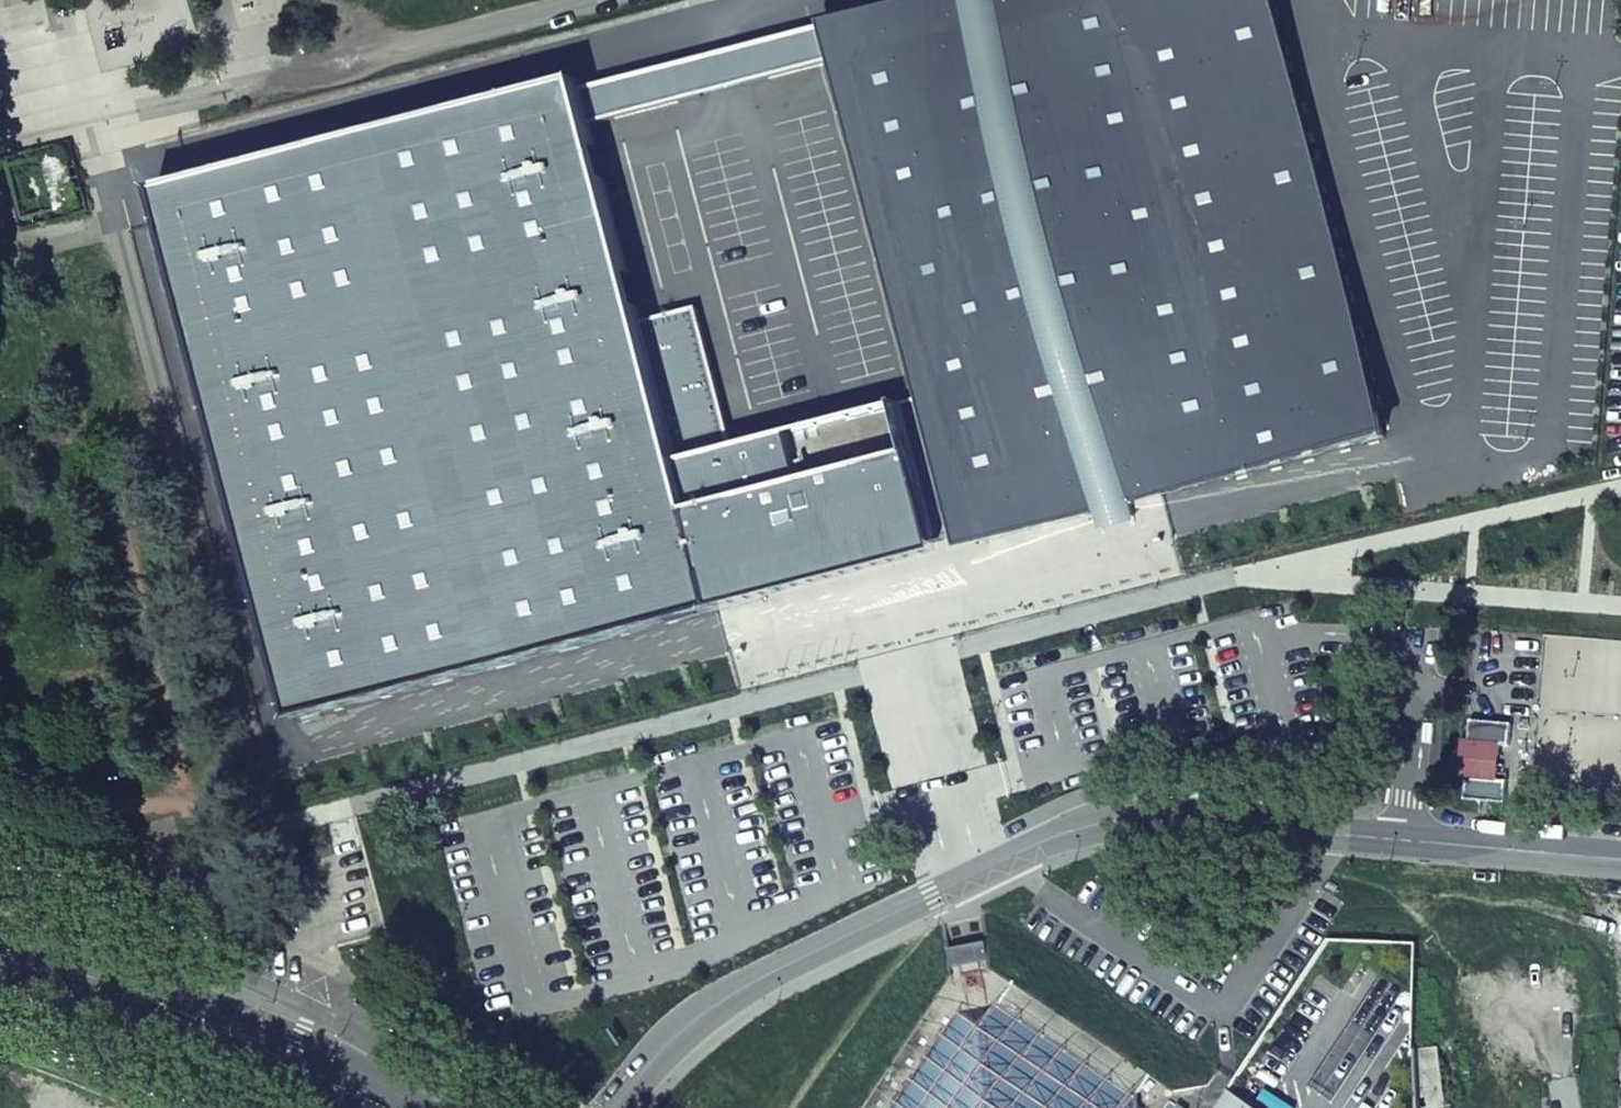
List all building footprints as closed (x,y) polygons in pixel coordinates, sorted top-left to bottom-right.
[(1386,438),(1271,0),(902,0),(844,15),(845,20),(855,56),(944,393),(983,543),(1386,438)] [(845,20),(582,90),(591,126),(855,56),(845,20)] [(579,81),(157,191),(296,722),(773,598),(734,448),(697,308),(643,323),(591,126),(582,90),(579,81)] [(944,393),(734,448),(773,598),(983,543),(944,393)] [(1526,638),(1525,655),(1539,655),(1540,639),(1526,638)] [(1464,742),(1461,778),(1467,778),(1465,800),(1505,804),(1507,781),(1498,780),(1500,746),(1510,746),(1512,724),(1472,721),(1469,743),(1464,742)] [(1319,1079),(1313,1076),(1349,1022),(1383,1038),(1389,1107),(1419,1107),(1415,1051),(1415,1040),(1416,943),(1329,940),(1240,1074),(1218,1107),(1300,1107),(1319,1079)] [(867,1107),(1139,1107),(1136,1095),(1150,1075),(991,969),(986,942),(949,949),(955,976),(867,1107)]
